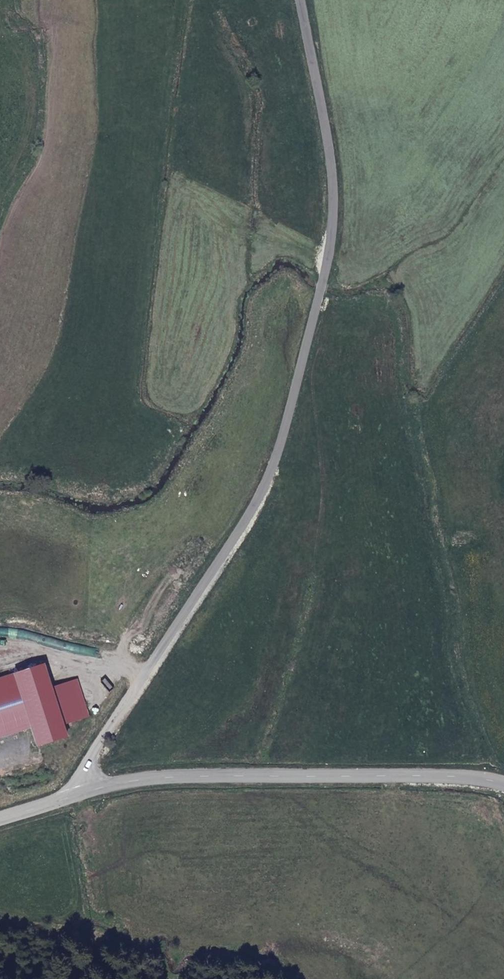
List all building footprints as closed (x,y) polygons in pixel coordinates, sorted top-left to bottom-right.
[(31,729),(37,748),(67,739),(63,726),(90,718),(77,679),(52,687),(45,664),(0,678),(0,739),(31,729)]
